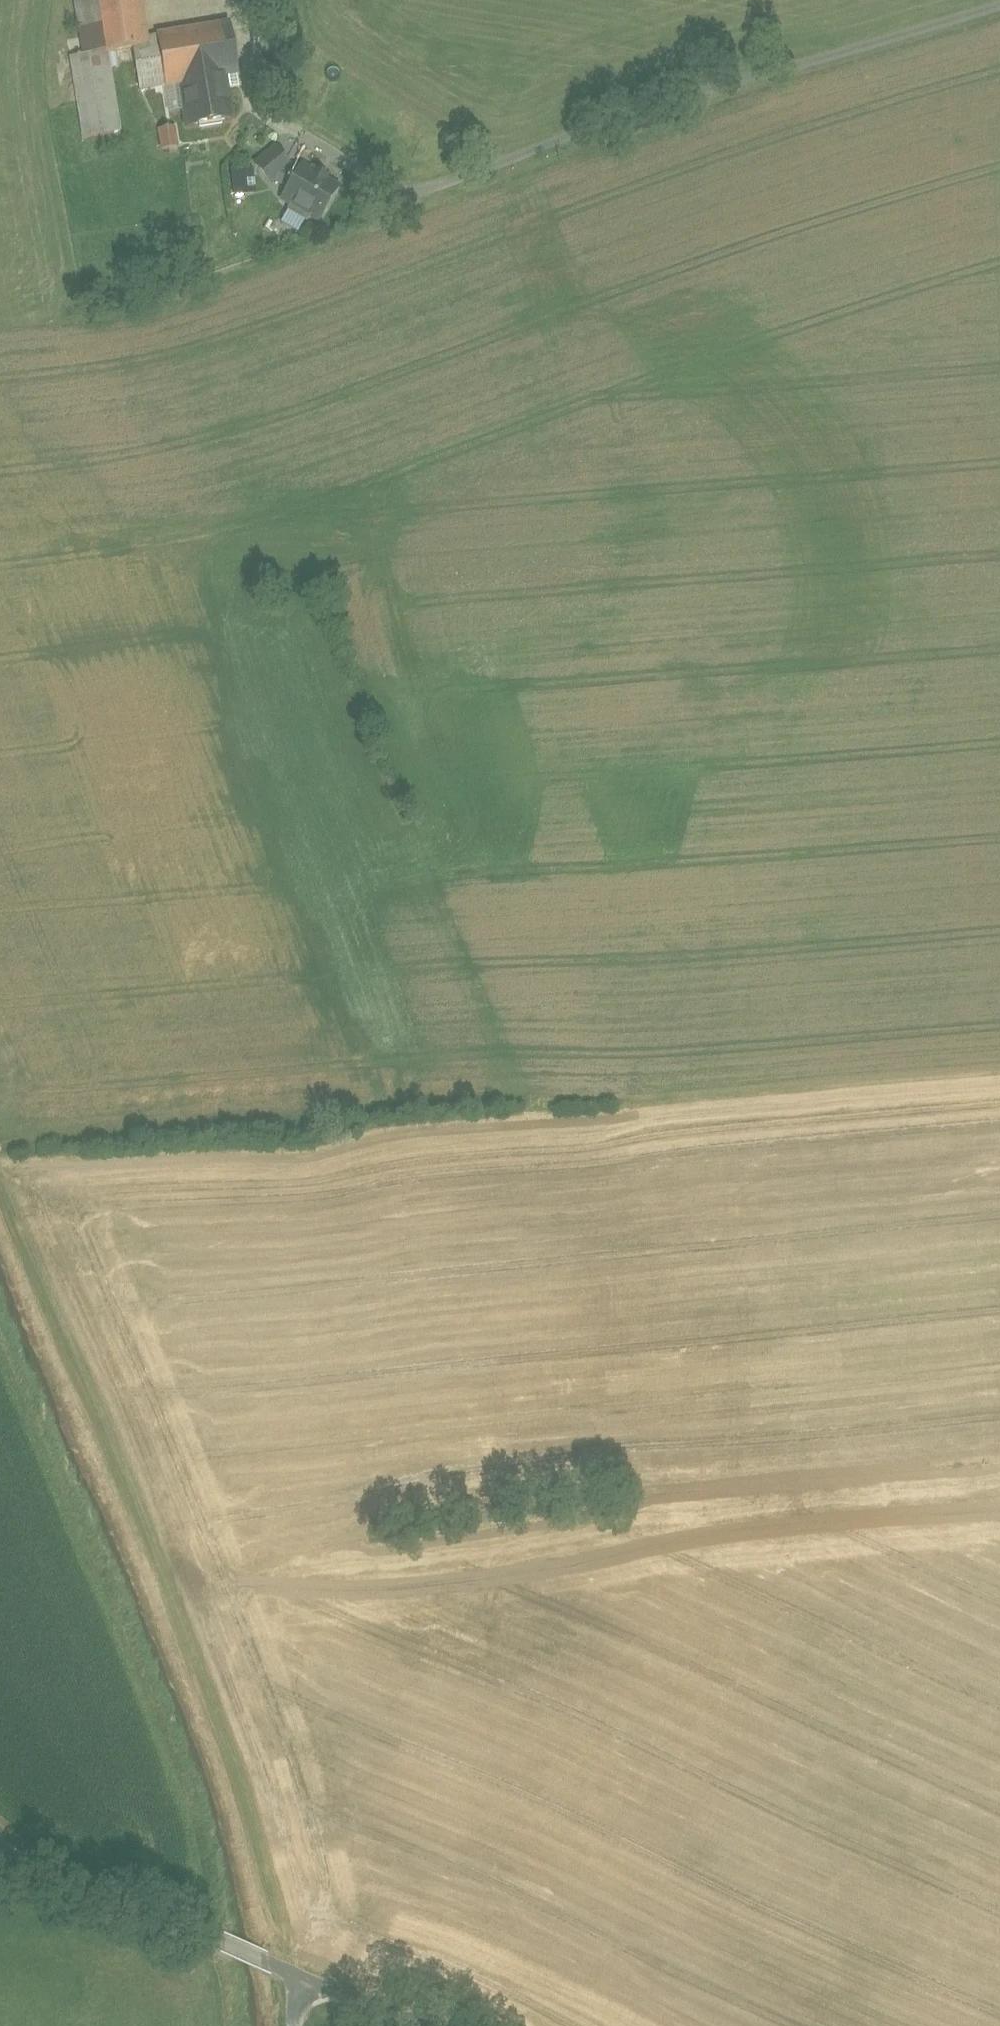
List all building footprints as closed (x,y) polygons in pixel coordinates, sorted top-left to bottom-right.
[(225,18),(142,32),(137,0),(66,0),(75,49),(61,52),(76,133),(114,126),(101,54),(125,50),(131,86),(168,80),(177,132),(231,122),(222,70),(234,68),(225,18)] [(170,121),(151,124),(154,144),(174,141),(170,121)] [(285,160),(266,138),(245,157),(265,178),(267,176),(282,185),(275,197),(282,200),(279,205),(300,217),(302,212),(310,216),(335,171),(300,152),(294,165),(285,160)] [(288,214),(278,209),(272,220),(282,225),(288,214)]
